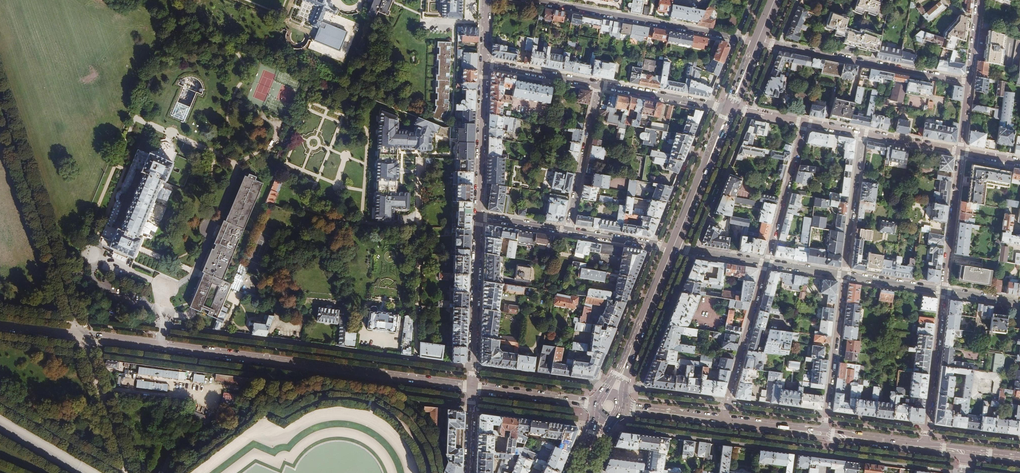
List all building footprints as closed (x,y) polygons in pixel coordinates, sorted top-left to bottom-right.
[(311,25),(319,28),(326,11),(334,15),(337,9),(331,7),(332,4),(332,2),(331,1),(331,0),(303,0),(319,7),(311,25)] [(376,15),(378,11),(382,0),(374,0),(369,12),(376,15)] [(378,11),(389,16),(391,10),(389,10),(392,3),(386,0),(387,0),(382,0),(378,11)] [(425,11),(423,11),(423,19),(428,19),(428,17),(461,19),(462,0),(426,0),(425,11)] [(631,12),(641,14),(644,0),(643,0),(633,0),(632,3),(629,3),(628,4),(628,5),(629,7),(632,7),(631,12)] [(673,0),(660,0),(658,10),(665,11),(664,13),(665,14),(669,15),(670,14),(672,4),(673,0)] [(865,6),(866,4),(869,5),(868,7),(876,10),(879,0),(855,0),(853,6),(862,9),(863,6),(865,6)] [(972,14),(973,0),(964,0),(963,2),(963,4),(966,4),(965,9),(963,9),(959,9),(959,11),(965,13),(972,14)] [(946,7),(940,2),(926,14),(920,7),(917,9),(928,23),(930,21),(946,7)] [(699,22),(697,24),(697,25),(713,28),(714,20),(709,19),(709,16),(713,9),(710,7),(711,5),(709,4),(705,10),(699,22)] [(673,17),(699,22),(705,10),(676,5),(675,11),(674,11),(673,17)] [(554,10),(546,9),(544,19),(552,20),(553,20),(554,10)] [(565,12),(554,10),(553,20),(563,22),(565,12)] [(866,47),(878,51),(879,46),(881,36),(877,35),(860,29),(859,32),(854,30),(853,33),(848,31),(848,29),(845,27),(848,18),(830,12),(826,26),(836,30),(835,33),(845,37),(856,41),(855,46),(865,49),(866,47)] [(582,16),(573,14),(571,22),(581,24),(581,22),(582,16)] [(965,41),(968,18),(959,15),(958,21),(945,33),(943,38),(943,39),(945,40),(945,41),(948,42),(949,37),(961,40),(965,41)] [(602,19),(582,16),(581,22),(593,24),(592,27),(601,28),(602,19)] [(618,22),(602,19),(601,28),(600,29),(614,32),(613,36),(616,36),(616,32),(618,22)] [(991,22),(983,20),(982,28),(988,30),(989,30),(991,22)] [(633,25),(618,22),(616,32),(631,35),(633,25)] [(790,24),(785,36),(797,41),(799,34),(798,33),(800,28),(790,24)] [(648,37),(650,28),(633,25),(631,35),(630,37),(635,38),(637,41),(641,41),(643,40),(647,41),(648,37)] [(478,36),(479,28),(458,27),(458,35),(478,36)] [(669,31),(650,28),(648,37),(665,40),(666,36),(668,37),(669,31)] [(988,30),(984,62),(989,63),(1000,65),(1004,35),(989,30),(988,30)] [(921,31),(915,37),(941,46),(943,39),(943,38),(921,31)] [(693,36),(673,32),(672,42),(692,45),(693,36)] [(692,45),(692,46),(703,48),(704,44),(706,45),(708,38),(693,36),(692,45)] [(525,63),(530,64),(535,38),(527,37),(525,50),(527,50),(525,63)] [(854,47),(855,46),(856,41),(845,37),(843,43),(854,47)] [(959,44),(961,40),(949,37),(948,42),(946,49),(952,50),(954,43),(959,44)] [(530,64),(545,67),(549,43),(545,43),(543,52),(536,51),(539,38),(535,38),(530,64)] [(1019,64),(1019,39),(1017,38),(1012,67),(1019,69),(1019,64)] [(727,42),(716,40),(711,51),(714,52),(715,50),(717,51),(715,55),(714,54),(713,55),(714,56),(714,57),(713,59),(723,63),(726,57),(730,48),(727,42)] [(432,117),(444,122),(449,108),(451,42),(438,42),(438,48),(440,48),(439,55),(438,55),(438,60),(439,60),(439,76),(437,75),(437,80),(439,80),(439,88),(437,88),(437,93),(438,93),(438,101),(436,101),(436,105),(438,106),(435,113),(434,112),(432,117)] [(902,51),(899,62),(914,65),(916,56),(910,54),(910,53),(907,53),(906,58),(903,57),(906,43),(903,42),(902,51)] [(549,43),(545,67),(563,70),(566,52),(567,50),(564,49),(563,56),(550,53),(551,44),(549,43)] [(491,58),(514,61),(515,50),(503,48),(504,46),(490,44),(489,56),(491,58)] [(876,58),(899,62),(902,51),(879,46),(878,51),(876,58)] [(957,51),(953,50),(952,53),(950,62),(947,71),(962,74),(964,73),(965,64),(954,62),(957,51)] [(791,67),(794,54),(779,51),(772,69),(780,71),(784,62),(788,63),(787,66),(791,67)] [(566,52),(563,70),(573,72),(575,60),(575,56),(574,56),(573,60),(569,59),(570,53),(566,52)] [(464,53),(463,70),(477,71),(478,53),(464,53)] [(807,57),(794,54),(791,67),(790,69),(796,70),(797,63),(805,65),(807,57)] [(824,60),(807,57),(805,65),(822,68),(824,60)] [(575,60),(573,72),(592,75),(595,60),(595,59),(591,58),(590,64),(576,62),(577,60),(575,60)] [(718,76),(723,63),(713,59),(711,64),(710,63),(708,67),(710,67),(708,72),(718,76)] [(595,60),(592,75),(613,79),(616,64),(595,60)] [(822,68),(821,73),(840,77),(840,76),(843,63),(824,60),(822,68)] [(939,60),(935,69),(947,71),(950,62),(939,60)] [(663,72),(660,88),(689,93),(691,79),(687,78),(686,84),(667,80),(670,62),(667,61),(664,61),(663,72)] [(984,62),(978,61),(976,76),(992,79),(992,77),(987,76),(989,63),(984,62)] [(857,66),(843,63),(840,76),(846,77),(846,79),(851,81),(853,72),(855,73),(857,66)] [(260,65),(247,100),(266,107),(279,73),(260,65)] [(628,83),(637,84),(639,71),(640,69),(630,67),(629,72),(628,77),(629,77),(628,83)] [(879,70),(861,67),(859,77),(879,80),(880,76),(878,76),(879,70)] [(780,71),(772,69),(769,77),(778,78),(779,76),(782,77),(783,76),(778,75),(779,73),(780,71)] [(477,71),(463,70),(463,82),(477,83),(477,71)] [(893,73),(879,70),(878,76),(880,76),(879,80),(878,85),(882,86),(884,77),(892,79),(893,73)] [(637,84),(660,88),(663,72),(660,71),(659,76),(656,75),(656,77),(653,76),(653,75),(648,75),(648,73),(644,72),(644,71),(639,71),(637,84)] [(491,87),(491,100),(509,103),(512,104),(513,97),(504,95),(505,89),(510,90),(510,88),(514,89),(516,81),(516,76),(493,72),(492,74),(491,87)] [(908,76),(893,73),(892,79),(890,85),(894,85),(890,99),(902,102),(904,93),(908,78),(908,76)] [(769,77),(761,94),(770,96),(776,97),(777,93),(779,93),(780,90),(783,91),(785,77),(782,77),(779,76),(778,78),(769,77)] [(992,79),(976,76),(974,93),(977,94),(977,92),(986,93),(988,82),(993,83),(993,80),(992,79)] [(932,83),(908,78),(904,93),(929,98),(931,87),(932,83)] [(691,79),(689,93),(709,97),(713,88),(691,79)] [(511,111),(547,117),(553,87),(550,87),(547,103),(543,102),(546,86),(516,81),(514,89),(513,97),(512,104),(513,104),(511,111)] [(1003,91),(1005,82),(998,81),(995,96),(1002,97),(1003,91)] [(857,85),(854,101),(861,102),(864,87),(857,85)] [(962,86),(953,85),(951,98),(961,100),(962,86)] [(592,90),(576,87),(575,92),(579,93),(577,101),(589,104),(592,90)] [(850,120),(849,123),(853,124),(865,126),(869,127),(872,114),(874,101),(877,89),(872,88),(865,119),(862,118),(863,114),(858,113),(857,117),(851,116),(850,120)] [(476,99),(476,90),(463,89),(462,93),(467,93),(466,101),(465,100),(463,100),(462,101),(461,102),(462,103),(463,104),(462,105),(456,105),(456,110),(475,111),(476,99)] [(1014,92),(1003,91),(1002,97),(1001,107),(1000,109),(999,120),(999,121),(1005,122),(1004,127),(998,126),(996,142),(996,143),(1012,145),(1014,130),(1008,129),(1009,121),(1010,121),(1014,92)] [(613,113),(618,95),(610,94),(606,111),(613,113)] [(627,113),(630,97),(618,95),(613,113),(613,115),(616,116),(618,108),(624,110),(624,113),(626,114),(627,113)] [(272,97),(270,103),(279,106),(281,100),(272,97)] [(637,99),(630,97),(627,113),(629,113),(629,110),(635,111),(637,99)] [(835,97),(830,116),(841,118),(850,120),(851,116),(854,101),(835,97)] [(633,119),(631,125),(638,127),(641,115),(644,100),(637,99),(635,111),(634,112),(636,113),(638,114),(637,119),(635,120),(633,119)] [(491,100),(490,114),(504,116),(504,117),(505,115),(502,115),(503,106),(509,107),(509,103),(491,100)] [(657,102),(644,100),(641,115),(643,116),(643,114),(653,116),(657,102)] [(171,116),(184,122),(190,107),(177,101),(171,116)] [(662,103),(657,102),(653,116),(659,117),(662,103)] [(812,104),(809,116),(815,117),(824,119),(827,107),(812,104)] [(989,107),(973,104),(972,109),(988,112),(989,107)] [(377,192),(376,218),(382,219),(382,220),(394,221),(394,209),(410,210),(410,193),(396,192),(396,178),(399,178),(399,164),(397,164),(397,147),(398,146),(402,146),(402,148),(415,149),(415,150),(420,150),(426,151),(426,150),(431,150),(431,139),(434,132),(436,133),(439,126),(417,118),(414,125),(417,126),(414,133),(408,133),(408,131),(398,131),(399,119),(397,119),(398,115),(382,108),(380,112),(381,113),(381,115),(380,122),(379,122),(378,149),(380,149),(380,160),(378,160),(377,180),(379,181),(378,192),(377,192)] [(992,118),(999,120),(1000,109),(994,108),(992,118)] [(686,122),(698,124),(704,111),(695,109),(693,116),(688,115),(686,122)] [(475,119),(475,111),(456,110),(456,116),(455,118),(455,120),(454,122),(460,122),(462,122),(462,120),(464,119),(475,119)] [(617,138),(623,140),(626,125),(624,124),(625,118),(626,114),(624,113),(622,113),(621,117),(616,116),(613,115),(613,113),(606,111),(600,110),(599,115),(608,117),(607,122),(618,124),(618,127),(620,127),(617,138)] [(490,114),(490,128),(502,130),(503,122),(504,116),(490,114)] [(872,114),(869,127),(882,129),(888,130),(890,118),(872,114)] [(508,131),(515,132),(517,119),(510,117),(506,117),(504,117),(504,116),(503,122),(509,123),(508,131)] [(458,142),(474,142),(474,135),(475,119),(464,119),(462,120),(462,122),(460,122),(460,128),(458,128),(458,142)] [(899,119),(896,132),(907,134),(910,121),(899,119)] [(766,136),(768,123),(751,120),(741,145),(755,148),(756,143),(752,143),(754,134),(766,136)] [(934,124),(924,122),(922,137),(932,138),(939,140),(941,126),(942,121),(935,120),(934,124)] [(652,122),(651,129),(656,129),(664,131),(667,131),(669,125),(652,122)] [(683,134),(693,136),(698,124),(686,122),(683,134)] [(941,126),(939,140),(956,143),(958,123),(952,122),(951,127),(941,126)] [(573,132),(571,142),(581,143),(584,130),(572,128),(568,127),(568,131),(573,132)] [(651,129),(643,127),(642,132),(641,133),(640,134),(640,135),(640,137),(640,138),(641,139),(642,139),(644,139),(643,144),(654,146),(654,143),(656,143),(657,133),(656,132),(656,129),(651,129)] [(490,128),(489,137),(502,139),(503,132),(505,133),(505,130),(502,130),(490,128)] [(967,145),(995,150),(996,143),(996,142),(990,141),(990,139),(984,138),(985,133),(969,130),(967,145)] [(671,132),(667,131),(664,131),(662,138),(667,139),(667,137),(670,137),(671,132)] [(806,142),(832,147),(833,143),(834,135),(820,132),(811,131),(808,132),(806,142)] [(652,148),(651,156),(656,156),(683,161),(693,136),(683,134),(677,133),(675,139),(670,139),(670,143),(674,144),(671,154),(660,152),(660,151),(659,150),(659,148),(658,148),(655,149),(652,148)] [(846,137),(834,135),(833,143),(837,144),(838,140),(840,142),(846,143),(844,158),(846,158),(853,159),(855,139),(846,137)] [(498,157),(502,158),(508,159),(509,156),(501,154),(501,150),(503,150),(503,146),(501,146),(502,139),(489,137),(489,155),(498,157)] [(867,141),(866,148),(884,151),(884,154),(886,154),(887,145),(877,143),(867,141)] [(118,227),(110,246),(133,256),(141,237),(139,236),(146,220),(148,215),(153,203),(154,203),(156,198),(155,197),(162,180),(165,181),(173,163),(173,162),(177,152),(155,142),(150,152),(142,171),(145,173),(137,190),(135,195),(130,207),(129,207),(127,212),(128,213),(121,229),(118,227)] [(460,159),(473,160),(474,142),(458,142),(455,142),(455,159),(460,159)] [(581,143),(571,142),(569,151),(571,151),(570,159),(577,161),(581,143)] [(785,144),(782,152),(790,153),(792,146),(789,145),(790,143),(787,143),(786,145),(785,144)] [(603,160),(606,147),(605,147),(600,146),(592,145),(590,157),(603,160)] [(755,148),(741,145),(736,158),(741,160),(743,155),(744,156),(745,153),(763,156),(764,149),(755,148)] [(905,163),(908,148),(887,145),(886,154),(885,160),(905,163)] [(139,172),(138,153),(140,153),(140,149),(137,150),(131,166),(136,168),(135,170),(135,177),(129,196),(129,204),(139,176),(139,174),(139,172)] [(790,153),(782,152),(773,151),(771,157),(784,159),(783,164),(787,165),(790,153)] [(954,156),(941,154),(939,169),(952,171),(954,156)] [(489,155),(488,160),(489,160),(491,162),(491,163),(497,164),(498,157),(489,155)] [(678,173),(683,161),(656,156),(655,162),(663,164),(664,162),(669,163),(666,169),(678,173)] [(843,176),(850,177),(852,167),(853,159),(846,158),(843,176)] [(456,171),(473,172),(473,160),(460,159),(459,169),(456,168),(456,171)] [(588,164),(587,172),(592,173),(592,172),(594,172),(595,167),(594,167),(594,165),(588,164)] [(783,179),(787,165),(783,164),(781,164),(777,178),(783,179)] [(1007,185),(1009,171),(972,165),(967,202),(975,203),(982,204),(985,182),(1007,185)] [(1019,183),(1019,169),(1014,168),(1012,182),(1019,183)] [(676,178),(678,173),(666,169),(666,171),(675,175),(674,177),(676,178)] [(454,181),(454,184),(472,185),(473,172),(456,171),(455,171),(454,175),(458,176),(458,182),(454,181)] [(798,171),(795,182),(806,185),(809,172),(798,171)] [(564,192),(570,193),(574,174),(561,172),(561,174),(555,173),(554,178),(552,185),(553,185),(552,189),(562,191),(561,193),(563,194),(564,192)] [(241,262),(254,233),(245,229),(258,198),(260,199),(263,193),(261,192),(264,183),(256,180),(258,177),(248,173),(227,221),(226,220),(223,226),(219,237),(211,255),(206,266),(204,272),(205,272),(191,307),(218,319),(221,311),(231,287),(238,269),(241,262)] [(597,188),(607,189),(609,176),(594,173),(591,187),(597,188)] [(720,195),(749,200),(750,193),(756,195),(758,190),(756,190),(756,186),(742,180),(744,176),(740,174),(738,179),(729,175),(720,195)] [(860,200),(874,203),(877,184),(873,183),(874,177),(863,175),(861,188),(860,200)] [(829,200),(831,200),(847,202),(850,177),(843,176),(841,194),(829,192),(828,197),(829,197),(829,200)] [(283,180),(276,177),(266,203),(273,205),(283,180)] [(653,183),(662,185),(663,179),(651,177),(650,183),(653,183)] [(637,181),(630,179),(628,192),(628,196),(634,197),(635,197),(637,181)] [(949,193),(951,181),(940,180),(939,191),(935,190),(934,195),(941,197),(942,192),(944,192),(949,193)] [(649,200),(666,203),(673,186),(670,186),(662,185),(653,183),(653,185),(657,186),(652,198),(649,198),(649,200)] [(453,201),(472,202),(472,185),(454,184),(454,188),(457,188),(457,197),(453,197),(453,201)] [(492,184),(488,211),(518,216),(519,208),(521,189),(492,184)] [(584,185),(581,199),(595,201),(597,188),(591,187),(584,185)] [(948,205),(949,193),(944,192),(943,199),(935,198),(934,203),(948,205)] [(792,193),(786,213),(792,214),(802,216),(802,214),(796,213),(798,207),(799,208),(801,207),(801,204),(800,203),(799,203),(801,195),(792,193)] [(569,197),(550,194),(546,220),(557,222),(558,221),(559,222),(560,222),(561,222),(563,222),(563,221),(564,219),(563,216),(565,216),(569,197)] [(776,204),(760,201),(749,200),(720,195),(713,214),(730,217),(733,202),(761,207),(757,221),(762,222),(771,224),(776,204)] [(761,195),(760,201),(776,204),(778,197),(761,195)] [(634,197),(628,196),(627,201),(626,207),(625,213),(660,219),(666,203),(649,200),(648,200),(648,201),(651,202),(647,211),(647,213),(643,212),(643,210),(635,208),(635,211),(632,210),(634,197)] [(811,227),(844,231),(846,215),(836,213),(834,212),(833,211),(830,206),(831,200),(829,200),(815,197),(812,217),(811,227)] [(1002,229),(1011,231),(1013,215),(1010,214),(1010,210),(1008,205),(1019,207),(1019,203),(1019,200),(1010,198),(1006,197),(1002,229)] [(836,213),(846,215),(847,207),(847,202),(831,200),(830,206),(836,207),(838,210),(837,212),(836,212),(836,213)] [(874,210),(874,203),(860,200),(857,217),(863,218),(864,209),(874,210)] [(452,228),(471,229),(471,228),(472,222),(471,222),(472,209),(472,203),(472,202),(453,201),(453,206),(458,206),(458,208),(458,222),(457,222),(457,224),(452,224),(452,228)] [(967,202),(961,201),(959,211),(971,213),(971,208),(975,209),(975,203),(967,202)] [(931,219),(945,222),(948,205),(934,203),(932,202),(931,219)] [(284,209),(299,213),(300,208),(285,204),(284,209)] [(593,228),(622,232),(625,213),(626,207),(619,205),(617,221),(616,221),(616,222),(600,220),(600,219),(594,218),(593,228)] [(519,208),(518,216),(526,217),(527,209),(519,208)] [(959,211),(958,222),(972,225),(973,219),(970,218),(971,213),(959,211)] [(651,237),(653,235),(660,219),(625,213),(622,232),(651,237)] [(792,214),(786,213),(781,233),(787,234),(792,214)] [(593,218),(578,215),(576,225),(591,227),(593,218)] [(802,242),(809,243),(811,227),(812,217),(805,216),(803,237),(802,242)] [(749,220),(730,217),(729,223),(742,226),(741,236),(746,237),(747,232),(749,220)] [(879,220),(877,232),(894,234),(896,222),(879,220)] [(766,241),(771,224),(762,222),(760,234),(747,232),(746,237),(753,238),(757,238),(761,240),(766,241)] [(958,222),(954,253),(967,255),(970,227),(974,227),(974,229),(977,229),(978,226),(972,225),(958,222)] [(721,228),(709,223),(701,243),(703,245),(727,249),(730,235),(719,233),(721,228)] [(921,227),(920,231),(929,233),(930,233),(931,226),(924,224),(924,227),(921,227)] [(486,227),(485,253),(498,255),(501,239),(500,239),(501,237),(509,238),(506,257),(513,258),(515,244),(518,230),(487,225),(486,227)] [(807,262),(820,264),(821,255),(816,255),(818,236),(829,237),(828,250),(830,250),(832,244),(833,245),(833,248),(835,248),(835,254),(827,253),(826,265),(839,267),(844,231),(811,227),(809,243),(807,262)] [(455,255),(470,256),(471,229),(452,228),(452,232),(455,233),(455,251),(451,251),(451,255),(455,255)] [(856,228),(855,238),(863,239),(869,240),(871,230),(861,229),(856,228)] [(998,261),(1004,262),(1006,262),(1007,258),(1008,247),(1004,246),(1004,242),(1019,244),(1019,236),(1019,234),(1017,234),(1016,236),(1010,235),(1011,231),(1002,229),(1000,240),(1000,245),(998,261)] [(537,233),(518,230),(515,244),(525,246),(526,243),(534,245),(535,242),(537,233)] [(535,242),(552,245),(554,236),(537,233),(535,242)] [(930,233),(929,233),(928,242),(929,242),(928,246),(936,247),(937,244),(943,245),(944,235),(930,233)] [(559,245),(561,237),(554,236),(552,245),(556,246),(557,244),(559,245)] [(762,255),(766,241),(761,240),(757,238),(753,238),(752,243),(751,242),(746,241),(745,242),(745,241),(746,237),(741,236),(738,251),(762,255)] [(821,255),(820,264),(826,265),(827,253),(835,254),(835,248),(833,248),(833,245),(832,244),(830,250),(828,250),(829,237),(818,236),(816,255),(821,255)] [(851,269),(865,271),(867,256),(865,256),(864,256),(863,259),(860,259),(861,251),(862,248),(863,239),(855,238),(851,269)] [(591,242),(578,240),(575,252),(588,255),(589,251),(591,242)] [(793,260),(807,262),(809,243),(802,242),(797,241),(795,249),(794,254),(793,260)] [(601,244),(591,242),(589,251),(600,252),(601,244)] [(644,251),(601,244),(600,252),(600,253),(622,256),(620,271),(616,270),(615,272),(614,271),(614,273),(636,277),(646,253),(644,251)] [(774,257),(793,260),(794,254),(795,249),(777,246),(774,257)] [(936,247),(928,246),(927,253),(930,254),(929,262),(928,262),(928,265),(929,265),(928,268),(940,270),(943,248),(936,247)] [(485,253),(484,281),(501,283),(502,256),(498,255),(485,253)] [(865,271),(880,274),(882,259),(883,256),(868,253),(867,256),(865,271)] [(455,274),(469,274),(470,256),(455,255),(455,274)] [(894,276),(912,279),(914,263),(914,259),(910,259),(909,262),(911,264),(911,267),(899,265),(899,263),(901,262),(902,257),(896,256),(896,262),(894,276)] [(724,285),(724,281),(725,274),(727,263),(694,258),(686,280),(706,283),(712,284),(715,284),(724,285)] [(880,274),(894,276),(896,262),(892,261),(892,260),(882,259),(880,274)] [(746,267),(727,263),(725,274),(740,277),(739,279),(744,280),(744,279),(742,278),(742,276),(745,276),(746,267)] [(518,264),(515,280),(528,282),(531,266),(518,264)] [(959,266),(958,278),(987,282),(989,270),(983,269),(983,268),(966,265),(965,267),(959,266)] [(759,268),(746,267),(745,276),(742,276),(742,278),(744,279),(744,280),(755,282),(759,268)] [(585,269),(577,268),(577,269),(581,270),(580,277),(605,282),(606,276),(606,272),(593,270),(585,269)] [(927,269),(925,281),(938,283),(940,270),(928,268),(928,269),(927,269)] [(231,287),(239,291),(243,280),(242,280),(243,277),(242,276),(244,271),(243,271),(238,269),(231,287)] [(800,291),(802,280),(803,276),(770,270),(764,294),(774,295),(779,276),(783,277),(782,281),(784,282),(784,284),(792,286),(792,289),(800,291)] [(626,303),(636,277),(614,273),(606,272),(606,276),(618,278),(615,294),(614,294),(613,296),(615,296),(614,301),(626,303)] [(454,292),(468,293),(469,274),(455,274),(454,292)] [(838,281),(822,279),(821,292),(828,293),(827,299),(828,299),(827,307),(834,308),(836,293),(838,281)] [(683,285),(680,292),(700,295),(722,298),(722,292),(712,291),(710,292),(705,292),(705,291),(700,290),(699,291),(700,284),(701,285),(706,286),(706,283),(686,280),(683,285)] [(736,292),(723,290),(722,292),(722,298),(730,299),(750,302),(755,282),(744,280),(741,291),(736,290),(736,292)] [(501,283),(484,281),(483,309),(500,311),(518,314),(519,307),(505,304),(504,310),(498,309),(502,285),(503,285),(503,284),(501,283)] [(1007,281),(1005,293),(1016,295),(1018,283),(1007,281)] [(856,303),(859,284),(849,283),(847,301),(856,303)] [(523,294),(524,287),(507,284),(506,292),(523,294)] [(891,308),(893,290),(880,288),(879,297),(878,299),(885,300),(884,307),(891,308)] [(588,290),(587,297),(610,300),(611,293),(610,292),(590,289),(588,290)] [(454,307),(468,308),(468,293),(454,292),(454,301),(442,300),(441,306),(454,307)] [(700,295),(680,292),(676,304),(695,307),(700,295)] [(764,294),(760,310),(769,313),(774,313),(785,315),(785,310),(770,308),(774,295),(764,294)] [(937,297),(922,294),(920,310),(935,312),(937,297)] [(557,295),(555,304),(574,309),(575,305),(576,305),(578,298),(572,297),(571,298),(557,295)] [(345,331),(346,297),(344,297),(344,299),(343,299),(341,301),(340,307),(338,307),(338,310),(319,307),(317,321),(340,324),(339,345),(344,346),(345,331)] [(615,328),(626,303),(614,301),(610,300),(587,297),(584,313),(583,316),(581,316),(581,318),(580,323),(591,325),(592,325),(593,321),(589,320),(592,304),(606,307),(603,316),(601,315),(597,325),(615,328)] [(750,302),(730,299),(728,307),(732,308),(744,309),(747,310),(750,302)] [(949,299),(947,313),(960,315),(962,301),(949,299)] [(856,327),(859,303),(856,303),(847,301),(844,325),(856,327)] [(992,313),(993,306),(984,304),(984,308),(982,309),(981,317),(982,319),(984,319),(986,318),(986,316),(991,317),(992,313)] [(370,311),(368,328),(375,329),(376,329),(376,328),(388,330),(389,331),(395,332),(396,331),(396,329),(398,329),(399,329),(401,317),(400,316),(398,316),(398,315),(390,313),(391,311),(378,309),(378,308),(376,306),(373,306),(371,308),(370,311)] [(821,306),(820,319),(832,321),(834,308),(827,307),(821,306)] [(453,346),(467,347),(467,333),(468,333),(468,322),(467,322),(468,308),(454,307),(453,325),(452,342),(448,342),(448,346),(453,346)] [(674,307),(667,325),(687,327),(694,310),(674,307)] [(500,311),(483,309),(482,337),(496,339),(500,311)] [(729,310),(726,326),(724,333),(740,335),(742,328),(732,326),(735,311),(729,310)] [(760,310),(755,327),(764,330),(764,328),(769,313),(760,310)] [(227,313),(221,311),(218,319),(213,329),(220,330),(227,313)] [(266,336),(274,315),(269,313),(269,314),(266,313),(262,323),(254,322),(252,334),(266,336)] [(947,313),(945,328),(958,330),(960,315),(947,313)] [(1007,315),(992,313),(991,317),(990,330),(1005,332),(1006,326),(1007,315)] [(402,354),(411,355),(411,346),(412,318),(405,317),(401,345),(403,346),(402,354)] [(580,323),(581,318),(576,318),(575,322),(577,322),(576,330),(590,332),(591,325),(580,323)] [(815,330),(814,334),(830,336),(832,321),(820,319),(818,331),(815,330)] [(911,347),(930,349),(934,324),(919,322),(918,326),(916,326),(915,333),(917,334),(916,344),(912,344),(911,347)] [(605,354),(615,328),(597,325),(594,325),(590,352),(605,354)] [(687,327),(667,325),(663,335),(657,348),(677,351),(693,354),(694,346),(678,343),(680,333),(696,335),(697,329),(687,327)] [(861,341),(861,337),(855,336),(856,327),(844,325),(843,331),(842,338),(847,339),(861,341)] [(755,327),(749,350),(762,352),(784,355),(787,355),(791,339),(793,332),(764,328),(764,330),(755,327)] [(945,328),(943,346),(951,347),(952,343),(953,343),(953,342),(953,341),(952,341),(953,336),(959,337),(961,337),(962,331),(958,330),(945,328)] [(358,333),(345,331),(344,346),(356,348),(358,333)] [(740,335),(724,333),(717,332),(716,338),(724,339),(722,348),(736,350),(739,342),(740,335)] [(830,336),(814,334),(814,341),(830,343),(830,336)] [(496,339),(482,337),(481,363),(482,364),(493,366),(504,368),(504,367),(516,369),(518,354),(519,342),(518,342),(502,340),(501,343),(515,345),(514,353),(501,351),(498,347),(499,339),(498,339),(496,339)] [(861,341),(847,339),(846,351),(857,352),(859,352),(861,341)] [(421,342),(420,356),(435,358),(442,359),(443,351),(445,352),(445,346),(421,342)] [(573,349),(576,350),(580,350),(587,351),(588,345),(574,342),(573,349)] [(555,356),(557,347),(544,345),(538,372),(551,373),(553,364),(545,363),(546,355),(555,356)] [(810,357),(823,359),(825,346),(812,345),(810,357)] [(466,362),(467,347),(453,346),(452,362),(466,362)] [(905,371),(913,372),(928,374),(930,349),(911,347),(902,346),(902,348),(906,348),(905,349),(909,350),(915,351),(913,369),(905,368),(905,371)] [(953,360),(954,347),(951,347),(943,346),(942,350),(941,365),(973,369),(974,363),(953,360)] [(551,373),(570,376),(576,350),(573,349),(570,349),(569,352),(567,364),(560,363),(563,351),(564,348),(557,347),(555,356),(553,364),(551,373)] [(677,351),(657,348),(655,354),(653,360),(678,363),(690,365),(695,366),(699,366),(700,362),(680,359),(678,360),(678,361),(675,361),(677,351)] [(595,377),(605,354),(590,352),(588,351),(587,354),(591,355),(591,357),(589,363),(577,362),(580,350),(576,350),(570,376),(593,379),(595,377)] [(746,358),(744,367),(755,369),(760,369),(761,363),(756,362),(757,358),(762,359),(762,352),(749,350),(746,358)] [(857,352),(846,351),(844,358),(856,360),(857,352)] [(993,372),(1002,373),(1002,369),(1004,356),(1002,353),(995,353),(993,372)] [(529,370),(534,371),(536,357),(518,354),(516,369),(522,370),(529,371),(529,370)] [(712,356),(701,355),(700,362),(699,366),(703,367),(708,367),(710,368),(712,356)] [(720,357),(712,356),(710,368),(718,369),(720,357)] [(733,362),(734,359),(727,358),(720,357),(718,369),(720,369),(731,370),(733,362)] [(812,370),(826,372),(828,359),(823,359),(810,357),(805,357),(804,369),(807,370),(808,361),(813,361),(812,370)] [(104,368),(117,369),(118,361),(101,359),(104,368)] [(678,363),(653,360),(644,382),(643,382),(645,386),(646,386),(661,388),(674,389),(678,363)] [(789,360),(788,368),(798,369),(799,361),(789,360)] [(842,411),(854,413),(859,374),(860,364),(839,361),(836,388),(841,389),(845,389),(846,382),(852,383),(850,401),(844,400),(844,397),(843,397),(843,393),(841,393),(835,392),(833,410),(842,411)] [(674,389),(677,390),(687,391),(690,365),(678,363),(674,389)] [(692,392),(700,393),(703,371),(702,371),(701,374),(699,374),(698,378),(693,378),(695,366),(690,365),(687,391),(692,392)] [(973,369),(941,365),(933,423),(950,426),(952,409),(945,408),(947,395),(952,395),(954,375),(950,374),(950,371),(966,373),(963,397),(969,398),(973,369)] [(724,396),(731,370),(720,369),(718,378),(720,381),(711,380),(711,379),(710,378),(710,380),(705,379),(706,377),(706,375),(708,373),(708,367),(703,367),(703,371),(700,393),(706,394),(717,395),(724,396)] [(755,369),(744,367),(741,377),(741,376),(739,382),(739,383),(735,398),(755,400),(756,395),(749,395),(751,382),(750,382),(751,377),(754,377),(755,369)] [(137,368),(137,375),(178,379),(178,371),(137,368)] [(804,369),(803,377),(809,377),(809,376),(811,376),(811,379),(809,379),(809,381),(811,381),(811,382),(825,384),(825,378),(826,372),(812,370),(807,370),(804,369)] [(1013,390),(1000,388),(1002,373),(993,372),(973,369),(969,398),(983,400),(984,394),(980,394),(977,390),(979,380),(982,378),(992,380),(994,383),(993,393),(999,394),(1005,395),(1006,392),(1012,393),(1012,394),(1015,394),(1015,396),(1019,397),(1019,391),(1013,390)] [(168,384),(135,381),(136,371),(129,370),(128,377),(135,377),(134,388),(167,391),(168,384)] [(781,378),(782,372),(769,371),(768,380),(775,381),(775,384),(772,383),(770,402),(778,403),(781,378)] [(928,374),(913,372),(910,396),(909,402),(915,402),(915,406),(916,406),(924,407),(928,374)] [(248,384),(249,378),(215,373),(215,380),(242,383),(248,384)] [(863,414),(875,416),(878,393),(879,384),(874,384),(874,386),(873,386),(872,399),(870,400),(862,399),(861,397),(862,391),(863,390),(864,385),(869,385),(870,380),(861,378),(862,374),(859,374),(854,413),(863,414)] [(784,378),(781,378),(778,403),(789,405),(800,406),(803,381),(803,380),(799,379),(797,391),(783,389),(784,378)] [(803,381),(800,406),(812,408),(821,409),(823,395),(803,393),(804,385),(808,386),(824,388),(825,384),(811,382),(803,381)] [(883,417),(892,418),(895,394),(896,392),(890,391),(889,397),(890,398),(889,403),(882,402),(883,394),(878,393),(875,416),(883,417)] [(909,402),(910,396),(906,395),(906,398),(905,405),(898,404),(899,397),(902,397),(902,395),(895,394),(892,418),(900,419),(907,420),(909,407),(909,402)] [(967,413),(969,398),(963,397),(954,396),(954,401),(962,402),(961,412),(960,416),(958,415),(958,414),(956,414),(957,405),(953,405),(952,409),(950,426),(957,427),(965,428),(967,413)] [(981,415),(979,430),(987,430),(995,431),(998,410),(998,407),(996,407),(996,410),(995,410),(994,416),(986,416),(987,401),(983,401),(981,415)] [(430,412),(430,421),(436,432),(437,432),(437,407),(416,404),(423,411),(430,412)] [(1007,433),(1014,434),(1019,435),(1019,405),(1010,404),(1010,408),(1018,409),(1017,413),(1016,413),(1015,417),(1016,417),(1016,419),(1015,419),(1015,420),(1011,419),(1012,414),(1009,413),(1009,415),(1007,433)] [(916,407),(909,407),(907,420),(910,420),(920,422),(922,420),(923,408),(916,407)] [(448,460),(462,466),(463,448),(459,448),(459,428),(464,428),(464,411),(447,409),(447,436),(439,437),(441,439),(444,445),(446,445),(446,455),(448,460)] [(998,410),(995,431),(1001,432),(1007,433),(1009,415),(1000,414),(1000,410),(998,410)] [(500,433),(500,431),(502,416),(481,413),(478,415),(478,433),(493,434),(499,435),(500,433)] [(967,413),(965,428),(972,429),(979,430),(981,415),(967,413)] [(517,432),(518,418),(502,416),(500,431),(500,433),(499,435),(504,436),(505,430),(503,430),(504,429),(510,430),(509,435),(507,435),(507,437),(515,439),(517,432)] [(531,419),(518,418),(517,432),(524,436),(525,430),(530,431),(531,419)] [(548,422),(531,419),(530,431),(529,432),(541,434),(541,436),(545,437),(546,437),(548,422)] [(566,424),(548,422),(546,437),(561,439),(566,424)] [(560,448),(568,451),(573,440),(578,429),(577,425),(566,424),(561,439),(564,439),(560,448)] [(656,453),(659,436),(650,435),(620,431),(616,440),(615,443),(614,446),(636,449),(637,448),(637,447),(649,449),(647,468),(644,467),(643,469),(654,471),(656,453)] [(524,436),(517,432),(515,439),(507,437),(506,453),(508,453),(518,454),(520,454),(523,448),(519,448),(515,447),(515,443),(516,443),(517,441),(525,443),(528,437),(525,436),(524,436)] [(478,433),(477,451),(492,452),(493,434),(478,433)] [(669,438),(659,436),(656,453),(661,454),(663,454),(665,454),(667,454),(669,438)] [(536,461),(560,471),(564,461),(568,451),(560,448),(558,447),(553,445),(549,443),(538,439),(537,441),(538,443),(546,446),(546,447),(551,449),(552,448),(553,449),(547,463),(545,462),(546,461),(541,459),(540,460),(535,458),(537,454),(528,450),(529,449),(524,446),(523,448),(520,454),(520,455),(532,460),(536,461)] [(694,441),(683,439),(681,456),(686,457),(686,455),(692,456),(694,441)] [(709,455),(711,443),(705,442),(704,457),(703,461),(711,462),(712,455),(709,455)] [(722,444),(718,472),(727,472),(727,471),(729,454),(730,445),(722,444)] [(759,449),(758,463),(772,465),(773,451),(766,450),(759,449)] [(476,472),(492,472),(493,457),(506,458),(508,453),(506,453),(498,453),(495,452),(492,452),(477,451),(476,472)] [(781,452),(773,451),(772,465),(786,467),(788,453),(781,452)] [(656,453),(654,471),(670,472),(679,472),(680,468),(665,465),(665,467),(663,467),(665,454),(663,454),(661,454),(656,453)] [(788,453),(786,467),(785,472),(791,472),(793,454),(788,453)] [(810,456),(798,454),(797,467),(809,469),(810,456)] [(502,470),(509,472),(527,472),(532,460),(520,455),(514,468),(504,464),(502,470)] [(810,456),(809,469),(808,472),(818,472),(819,465),(825,465),(825,458),(810,456)] [(643,469),(644,467),(644,464),(643,462),(609,458),(607,462),(603,470),(609,472),(642,472),(642,469),(643,469)] [(843,471),(844,461),(830,459),(829,466),(830,466),(830,468),(835,469),(834,472),(843,472),(843,471)] [(462,466),(448,460),(444,472),(462,472),(462,466)] [(502,470),(504,464),(505,462),(503,461),(498,472),(497,472),(496,472),(501,472),(502,470)] [(560,471),(536,461),(533,467),(541,470),(542,468),(544,469),(542,472),(559,472),(560,471)] [(852,462),(844,461),(843,471),(850,472),(851,469),(858,470),(859,463),(852,462)] [(865,463),(864,472),(865,472),(883,472),(883,470),(883,466),(874,465),(865,463)]
